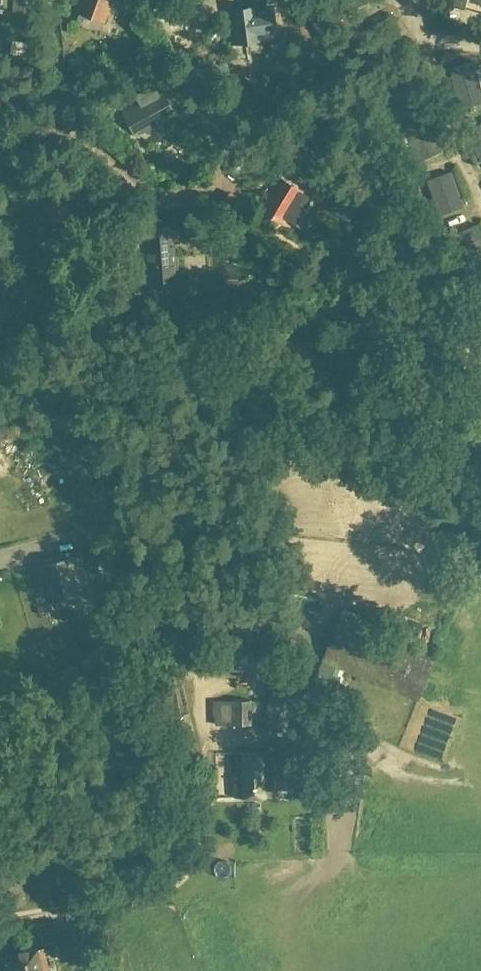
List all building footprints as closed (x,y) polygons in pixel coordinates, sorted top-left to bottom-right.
[(73,16),(100,27),(109,0),(79,0),(73,16)] [(255,13),(255,10),(228,13),(232,46),(259,43),(258,39),(274,38),(271,11),(255,13)] [(460,108),(480,102),(480,90),(474,62),(449,69),(460,108)] [(134,136),(135,136),(175,114),(174,114),(168,104),(176,100),(165,80),(136,96),(140,103),(122,113),(123,114),(125,113),(136,134),(134,136)] [(419,163),(442,152),(427,119),(404,130),(419,163)] [(480,161),(480,124),(467,130),(480,161)] [(439,217),(463,208),(451,174),(427,182),(439,217)] [(278,181),(277,180),(257,211),(279,225),(281,222),(288,226),(305,200),(299,196),(299,195),(298,194),(297,195),(277,182),(278,181)] [(478,224),(446,239),(457,262),(480,251),(480,232),(478,224)] [(144,233),(144,247),(145,286),(173,285),(172,232),(144,233)] [(468,289),(480,311),(480,282),(468,289)] [(79,555),(42,566),(50,593),(51,593),(45,575),(53,573),(58,591),(87,583),(79,555)] [(341,617),(322,663),(320,663),(315,674),(339,684),(344,672),(417,702),(436,656),(341,617)] [(239,639),(238,671),(271,671),(272,618),(231,618),(231,639),(239,639)] [(260,725),(287,734),(300,696),(273,687),(260,725)] [(220,724),(251,724),(251,715),(254,715),(254,703),(251,703),(251,700),(231,700),(231,704),(223,704),(223,712),(220,712),(220,724)] [(273,756),(233,757),(234,802),(274,801),(274,793),(289,792),(288,761),(273,761),(273,756)] [(0,958),(3,970),(48,970),(42,948),(0,958)]
